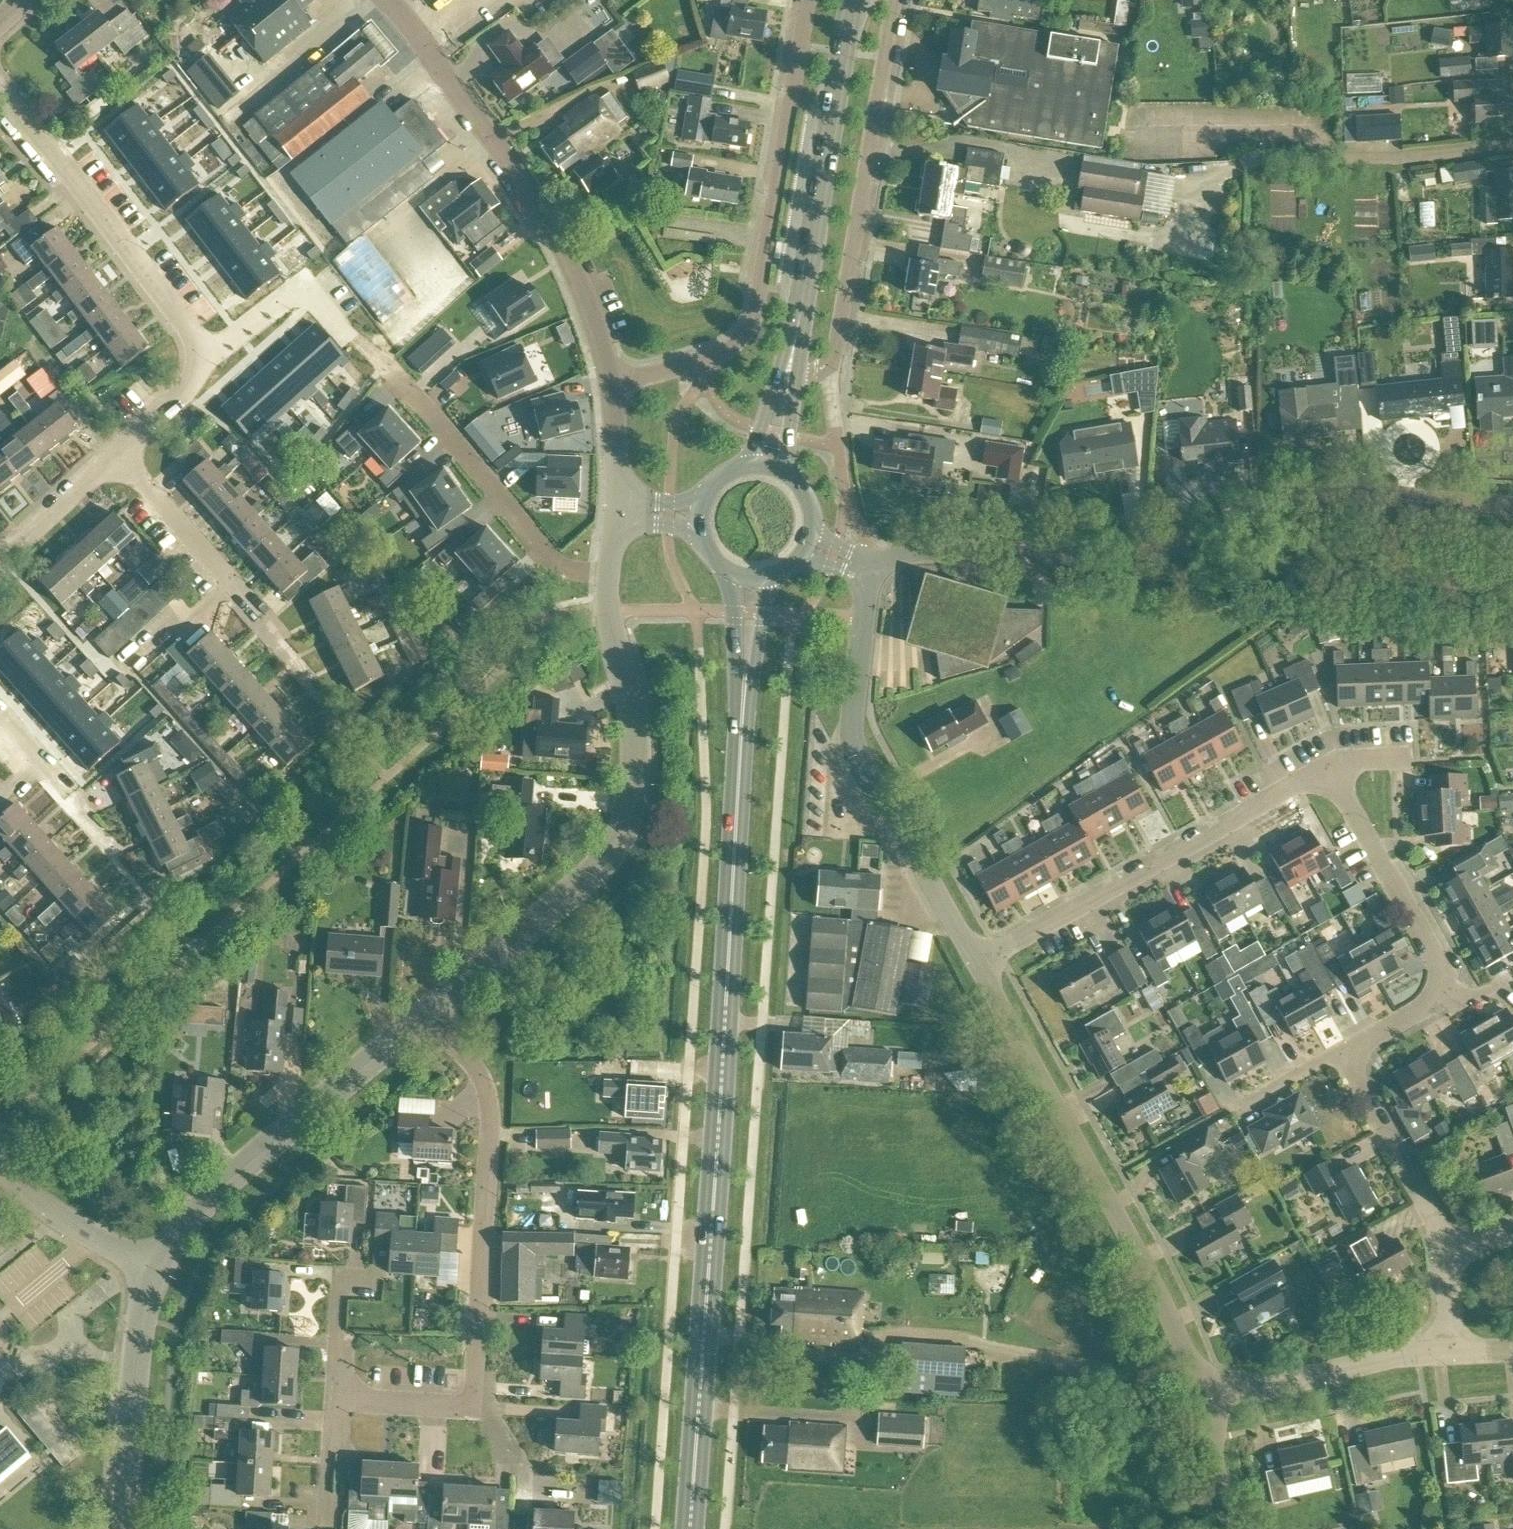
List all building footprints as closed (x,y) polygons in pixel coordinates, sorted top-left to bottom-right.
[(241,5),(225,17),(263,65),(315,22),(308,13),(306,15),(300,14),(299,13),(315,0),(237,0),(241,5)] [(976,12),(989,14),(988,19),(1002,21),(1003,17),(1040,23),(1044,0),(978,0),(976,12)] [(1099,24),(1130,29),(1135,5),(1108,0),(1103,0),(1099,24)] [(1200,7),(1200,0),(1181,0),(1182,9),(1200,7)] [(715,9),(712,27),(711,36),(726,39),(727,37),(761,43),(761,39),(764,37),(765,32),(763,28),(765,14),(745,11),(746,3),(735,1),(732,1),(731,12),(715,9)] [(76,31),(96,59),(114,44),(124,56),(147,39),(126,12),(107,27),(96,16),(76,31)] [(380,63),(377,66),(380,70),(399,56),(371,20),(351,35),(354,38),(358,35),(380,63)] [(1209,21),(1190,23),(1192,40),(1199,39),(1200,50),(1212,48),(1209,21)] [(971,24),(969,37),(952,34),(948,62),(942,61),(941,71),(937,70),(936,71),(935,72),(935,74),(935,75),(934,76),(934,78),(935,80),(935,81),(939,82),(938,91),(942,92),(941,94),(945,99),(953,100),(965,117),(952,126),(953,127),(961,121),(966,128),(1099,150),(1116,48),(971,24)] [(1455,43),(1454,26),(1433,28),(1434,44),(1455,43)] [(1511,27),(1492,28),(1484,28),(1484,30),(1467,30),(1467,45),(1484,44),(1485,60),(1512,59),(1511,27)] [(80,71),(96,59),(76,31),(54,48),(64,61),(54,68),(71,91),(65,95),(77,110),(97,94),(80,71)] [(524,95),(553,74),(534,47),(524,54),(508,33),(488,47),(504,69),(490,79),(508,104),(522,93),(524,95)] [(380,63),(364,43),(358,35),(354,38),(320,65),(254,118),(291,163),(368,100),(355,84),(377,66),(380,63)] [(577,86),(606,64),(592,45),(563,66),(577,86)] [(187,72),(195,81),(214,65),(207,56),(187,72)] [(1445,62),(1447,78),(1470,76),(1468,60),(1445,62)] [(670,83),(662,62),(632,74),(640,95),(670,83)] [(176,78),(171,72),(162,79),(167,85),(176,78)] [(711,97),(713,81),(677,75),(675,92),(711,97)] [(238,81),(211,97),(219,111),(246,94),(238,81)] [(1492,95),(1477,95),(1476,82),(1452,83),(1453,103),(1473,101),(1475,124),(1512,122),(1512,94),(1492,95)] [(1402,89),(1389,90),(1390,101),(1403,100),(1402,89)] [(660,92),(651,123),(660,125),(668,94),(660,92)] [(619,131),(616,125),(598,101),(596,98),(592,97),(564,117),(569,123),(539,145),(557,169),(559,167),(562,172),(580,159),(585,165),(574,173),(589,193),(616,172),(605,158),(601,161),(597,155),(593,158),(587,149),(596,143),(598,146),(619,131)] [(703,143),(745,149),(749,125),(716,119),(715,121),(707,119),(709,102),(689,99),(686,115),(691,116),(686,142),(702,144),(703,143)] [(435,153),(445,145),(411,102),(391,118),(382,106),(291,177),(348,248),(433,180),(424,169),(420,165),(435,153)] [(135,107),(105,131),(120,151),(157,122),(153,117),(147,122),(135,107)] [(201,122),(207,117),(199,107),(193,112),(201,122)] [(214,126),(207,117),(201,122),(208,131),(214,126)] [(1399,117),(1371,118),(1372,142),(1400,141),(1399,117)] [(289,161),(254,119),(243,127),(278,170),(289,161)] [(157,122),(120,151),(136,171),(166,147),(155,133),(161,128),(157,122)] [(218,154),(226,148),(220,141),(212,147),(218,154)] [(166,147),(136,171),(150,190),(188,161),(183,155),(176,160),(166,147)] [(999,188),(1003,164),(1004,155),(968,149),(964,171),(926,165),(925,168),(921,168),(919,179),(923,181),(921,191),(953,196),(962,198),(965,183),(999,188)] [(735,206),(739,182),(703,176),(704,172),(691,170),(693,157),(672,154),(670,167),(690,171),(686,198),(735,206)] [(237,156),(234,158),(228,163),(232,169),(242,161),(237,156)] [(188,161),(150,190),(166,210),(197,187),(186,173),(193,167),(188,161)] [(1452,167),(1455,183),(1486,178),(1482,161),(1452,167)] [(1138,222),(1142,198),(1137,197),(1140,174),(1081,164),(1073,211),(1138,222)] [(251,173),(246,167),(237,175),(241,180),(251,173)] [(1406,176),(1407,184),(1433,180),(1432,171),(1414,173),(1414,175),(1406,176)] [(1494,172),(1495,195),(1485,195),(1487,226),(1498,225),(1497,221),(1512,221),(1512,172),(1494,172)] [(417,208),(438,235),(446,229),(456,243),(465,236),(475,249),(496,233),(483,216),(497,205),(479,181),(477,182),(457,179),(451,184),(450,183),(417,208)] [(953,196),(921,191),(920,200),(915,202),(914,211),(917,213),(917,216),(944,221),(940,249),(968,254),(971,237),(962,236),(966,210),(951,208),(953,196)] [(217,197),(187,221),(202,240),(239,212),(235,206),(229,211),(217,197)] [(274,217),(280,212),(272,202),(266,207),(274,217)] [(35,224),(27,213),(14,222),(0,203),(0,220),(15,238),(18,236),(19,236),(35,224)] [(239,212),(202,240),(217,259),(248,236),(237,222),(243,217),(239,212)] [(288,221),(280,212),(274,217),(282,226),(288,221)] [(4,229),(12,240),(15,238),(0,220),(0,232),(4,229)] [(36,259),(44,269),(45,270),(70,251),(55,231),(48,236),(40,225),(9,249),(24,268),(36,259)] [(248,236),(217,259),(232,279),(269,250),(265,244),(258,249),(248,236)] [(1419,247),(1408,248),(1410,264),(1421,263),(1419,247)] [(1451,260),(1471,258),(1470,247),(1450,248),(1451,260)] [(312,262),(322,254),(317,248),(307,256),(312,262)] [(491,248),(469,264),(480,278),(502,261),(491,248)] [(269,250),(232,279),(248,300),(279,276),(268,262),(275,257),(269,250)] [(50,277),(60,289),(61,290),(85,271),(70,251),(45,270),(44,269),(11,295),(10,300),(19,312),(35,300),(30,293),(50,277)] [(1492,252),(1484,252),(1485,300),(1512,299),(1512,252),(1492,252)] [(985,258),(981,282),(1020,288),(1024,264),(985,258)] [(958,278),(961,264),(937,260),(936,268),(909,263),(904,293),(918,295),(919,300),(929,302),(931,297),(933,298),(937,274),(958,278)] [(101,290),(85,271),(61,290),(60,289),(51,296),(57,304),(66,297),(75,308),(76,310),(101,290)] [(1077,276),(1075,285),(1087,287),(1088,279),(1077,276)] [(512,282),(487,301),(512,333),(543,309),(527,287),(520,292),(512,282)] [(91,329),(116,310),(101,290),(76,310),(75,308),(66,315),(73,323),(81,317),(91,329)] [(97,337),(106,349),(131,330),(116,310),(91,329),(56,356),(62,364),(97,337)] [(36,318),(46,332),(55,326),(44,312),(36,318)] [(36,318),(30,323),(33,326),(37,332),(41,336),(46,332),(36,318)] [(566,324),(557,329),(559,335),(569,330),(566,324)] [(65,340),(55,326),(46,332),(52,339),(57,346),(65,340)] [(1024,338),(961,327),(958,346),(1010,355),(1009,360),(1020,362),(1024,338)] [(317,329),(299,346),(325,374),(338,362),(343,368),(349,363),(317,329)] [(131,330),(106,349),(122,369),(147,350),(131,330)] [(41,337),(40,338),(46,344),(48,348),(50,351),(57,346),(52,339),(46,332),(41,336),(41,337)] [(1460,339),(1445,341),(1446,354),(1461,352),(1460,339)] [(424,345),(407,360),(421,375),(438,360),(424,345)] [(483,376),(475,384),(495,407),(528,379),(498,345),(474,366),(483,376)] [(299,346),(280,363),(312,397),(317,393),(312,386),(324,375),(299,346)] [(912,360),(910,371),(940,376),(942,363),(970,367),(972,350),(944,346),(943,352),(914,347),(914,351),(910,350),(909,358),(912,360)] [(1308,389),(1279,392),(1281,411),(1280,411),(1283,442),(1335,436),(1333,418),(1358,415),(1352,358),(1333,360),(1336,385),(1308,388),(1308,389)] [(1504,361),(1505,379),(1475,381),(1477,419),(1480,419),(1480,431),(1500,430),(1499,418),(1512,417),(1512,360),(1504,361)] [(11,387),(25,376),(13,361),(0,371),(0,372),(11,387)] [(280,363),(261,379),(287,408),(301,396),(306,402),(312,397),(280,363)] [(84,364),(76,370),(87,385),(95,379),(84,364)] [(1446,409),(1460,408),(1455,364),(1438,367),(1440,381),(1376,388),(1380,422),(1433,416),(1433,422),(1447,420),(1446,409)] [(41,399),(58,387),(44,366),(27,378),(41,399)] [(1158,367),(1120,374),(1124,395),(1156,389),(1158,367)] [(940,376),(910,371),(908,385),(905,386),(904,393),(907,394),(906,397),(935,402),(934,409),(952,412),(955,391),(938,388),(940,376)] [(0,372),(0,395),(11,387),(0,372)] [(456,372),(440,386),(446,393),(462,379),(456,372)] [(261,379),(243,396),(274,430),(279,426),(274,420),(287,408),(261,379)] [(1238,413),(1252,412),(1249,379),(1236,380),(1237,389),(1236,389),(1238,413)] [(321,410),(330,415),(347,389),(338,384),(321,410)] [(555,394),(550,384),(523,398),(543,437),(583,416),(568,387),(555,394)] [(345,399),(345,400),(351,404),(351,403),(357,395),(352,390),(345,399)] [(56,446),(16,394),(8,401),(28,427),(17,436),(0,413),(37,462),(39,460),(42,462),(49,456),(48,453),(56,446)] [(16,394),(56,446),(59,444),(61,446),(69,441),(68,437),(77,431),(57,405),(37,420),(17,394),(16,394)] [(243,396),(224,412),(250,441),(263,429),(268,435),(274,430),(243,396)] [(343,413),(351,404),(345,400),(345,399),(337,409),(343,413)] [(358,422),(335,443),(350,460),(362,448),(370,458),(404,427),(389,409),(366,430),(358,422)] [(0,413),(0,454),(17,477),(19,475),(22,477),(30,471),(29,468),(37,462),(0,413)] [(1208,464),(1240,461),(1236,421),(1205,424),(1204,419),(1179,422),(1180,437),(1179,437),(1182,463),(1207,460),(1208,464)] [(478,420),(465,430),(470,437),(483,426),(478,420)] [(1000,437),(1002,424),(982,421),(980,434),(1000,437)] [(1131,423),(1062,435),(1056,444),(1062,481),(1139,468),(1131,423)] [(277,432),(283,440),(292,432),(285,425),(277,432)] [(404,427),(370,458),(385,474),(378,481),(387,491),(405,474),(397,465),(420,444),(404,427)] [(313,440),(319,444),(320,443),(327,434),(322,431),(321,430),(315,438),(314,438),(313,440)] [(876,443),(872,470),(903,474),(901,489),(928,492),(935,440),(909,437),(908,443),(893,441),(892,445),(876,443)] [(311,455),(319,444),(313,440),(305,450),(311,455)] [(495,441),(482,451),(492,464),(505,453),(495,441)] [(986,442),(982,463),(998,466),(996,477),(1017,480),(1022,448),(986,442)] [(225,464),(216,472),(207,462),(210,459),(202,450),(181,468),(189,477),(181,483),(199,503),(223,481),(223,480),(249,457),(240,446),(232,454),(235,458),(227,466),(225,464)] [(517,447),(494,466),(500,473),(523,454),(517,447)] [(17,477),(0,454),(0,490),(3,492),(10,486),(9,483),(17,477)] [(539,471),(538,498),(579,500),(581,460),(553,458),(552,472),(539,471)] [(260,466),(250,474),(258,483),(268,475),(260,466)] [(412,479),(392,493),(399,504),(403,501),(416,519),(420,516),(457,490),(444,470),(419,488),(412,479)] [(284,484),(286,487),(292,482),(289,479),(285,474),(284,473),(278,478),(281,480),(284,484)] [(242,483),(233,491),(223,481),(199,503),(199,504),(199,507),(204,514),(208,513),(215,521),(240,499),(249,491),(242,483)] [(275,502),(283,494),(272,482),(264,489),(275,502)] [(457,490),(420,516),(433,534),(421,543),(428,553),(453,536),(446,527),(471,509),(457,490)] [(296,508),(283,494),(275,502),(288,515),(296,508)] [(257,501),(249,509),(240,499),(215,521),(232,540),(257,518),(256,517),(264,509),(257,501)] [(364,528),(373,522),(365,512),(357,520),(364,528)] [(309,538),(317,531),(301,514),(293,521),(309,538)] [(116,556),(123,563),(130,557),(123,549),(135,539),(113,515),(94,532),(116,556)] [(249,558),(273,537),(257,518),(232,540),(249,558)] [(456,541),(437,557),(445,567),(453,560),(468,577),(502,546),(487,529),(463,549),(456,541)] [(317,531),(309,538),(320,551),(328,544),(317,531)] [(97,573),(98,572),(104,580),(112,573),(105,566),(116,556),(94,532),(75,549),(97,573)] [(265,577),(290,555),(273,537),(249,558),(265,577)] [(502,546),(468,577),(483,594),(472,603),(481,613),(503,593),(495,584),(518,563),(502,546)] [(75,549),(57,565),(79,589),(97,573),(75,549)] [(282,596),(297,583),(303,590),(327,568),(315,554),(300,567),(290,555),(265,577),(282,596)] [(154,556),(137,572),(149,585),(167,569),(154,556)] [(60,606),(79,589),(57,565),(38,582),(60,606)] [(364,575),(376,598),(385,594),(374,570),(364,575)] [(114,589),(113,590),(129,607),(148,590),(135,575),(116,592),(114,589)] [(168,605),(178,597),(162,579),(153,588),(168,605)] [(1006,602),(1005,602),(955,579),(930,608),(929,607),(928,607),(926,607),(924,608),(923,609),(922,609),(920,611),(920,612),(919,614),(919,616),(919,617),(920,618),(920,619),(921,620),(923,622),(925,623),(926,623),(930,644),(934,644),(940,681),(988,667),(988,665),(1040,628),(1042,628),(1042,609),(1041,609),(1040,612),(1000,609),(1006,602)] [(153,588),(144,595),(160,613),(168,605),(153,588)] [(320,626),(349,612),(338,589),(309,604),(320,626)] [(114,621),(129,607),(113,590),(98,603),(114,621)] [(397,616),(385,594),(376,598),(387,621),(397,616)] [(151,620),(160,613),(144,595),(136,603),(151,620)] [(127,611),(143,628),(151,620),(136,603),(127,611)] [(107,618),(101,611),(90,620),(97,628),(107,618)] [(127,611),(119,618),(134,636),(143,628),(127,611)] [(349,612),(320,626),(331,649),(360,634),(349,612)] [(467,612),(455,623),(464,632),(470,626),(473,623),(475,621),(467,612)] [(1282,626),(1292,640),(1307,630),(1298,615),(1282,626)] [(387,621),(399,643),(408,639),(397,616),(387,621)] [(119,618),(110,626),(126,644),(134,636),(119,618)] [(1334,620),(1314,625),(1319,645),(1339,640),(1334,620)] [(50,638),(60,629),(55,623),(45,632),(50,638)] [(101,634),(117,652),(126,644),(110,626),(101,634)] [(1460,626),(1452,627),(1452,637),(1460,637),(1460,626)] [(56,644),(65,636),(60,629),(50,638),(56,644)] [(4,680),(35,652),(43,645),(38,639),(30,646),(18,633),(13,638),(0,649),(0,675),(4,680)] [(108,659),(117,652),(101,634),(93,642),(108,659)] [(360,634),(331,649),(342,671),(372,657),(360,634)] [(187,656),(203,675),(228,653),(211,635),(187,656)] [(1452,637),(1443,637),(1443,648),(1452,648),(1452,637)] [(418,659),(408,639),(399,643),(409,664),(418,659)] [(1460,639),(1453,640),(1453,650),(1461,649),(1460,639)] [(1020,667),(1042,652),(1035,642),(1014,658),(1020,667)] [(35,652),(4,680),(21,698),(51,671),(40,658),(48,651),(43,645),(35,652)] [(1453,679),(1453,664),(1452,648),(1443,648),(1444,664),(1443,664),(1443,680),(1429,680),(1428,680),(1429,704),(1429,720),(1453,719),(1451,679),(1453,679)] [(1420,665),(1404,665),(1406,705),(1429,704),(1428,680),(1429,680),(1428,665),(1430,665),(1429,649),(1420,649),(1420,665)] [(1391,650),(1381,651),(1383,706),(1406,705),(1404,665),(1389,666),(1389,660),(1392,660),(1391,650)] [(1375,667),(1359,667),(1360,707),(1383,706),(1381,651),(1371,651),(1372,661),(1375,661),(1375,667)] [(1337,708),(1360,707),(1359,667),(1344,668),(1343,652),(1333,653),(1334,669),(1336,669),(1337,708)] [(245,672),(228,653),(203,675),(220,694),(245,672)] [(383,679),(372,657),(342,671),(354,694),(383,679)] [(88,660),(88,661),(79,669),(84,674),(93,666),(88,660)] [(1277,690),(1293,727),(1314,718),(1305,696),(1320,690),(1308,661),(1283,671),(1287,680),(1289,678),(1292,684),(1277,690)] [(570,667),(563,670),(573,686),(582,681),(585,678),(576,663),(570,667)] [(1466,679),(1453,679),(1451,679),(1453,719),(1476,718),(1474,679),(1476,679),(1476,663),(1466,663),(1466,679)] [(99,672),(93,666),(84,674),(90,681),(99,673),(99,672)] [(51,671),(21,698),(37,717),(68,689),(76,682),(71,676),(63,684),(51,671)] [(261,691),(245,672),(220,694),(237,713),(261,691)] [(130,683),(122,675),(116,680),(124,689),(130,683)] [(1271,736),(1293,727),(1277,690),(1263,696),(1260,691),(1263,689),(1259,681),(1231,693),(1243,722),(1262,714),(1271,736)] [(68,689),(37,717),(54,735),(85,708),(73,695),(81,688),(76,682),(68,689)] [(152,689),(169,708),(177,701),(160,682),(152,689)] [(278,710),(261,691),(237,713),(253,731),(278,710)] [(585,745),(591,745),(588,722),(577,726),(557,724),(560,701),(535,698),(534,712),(526,711),(527,726),(538,729),(527,733),(524,759),(542,762),(544,758),(567,760),(569,765),(579,765),(579,761),(584,761),(585,745)] [(1203,724),(1223,759),(1243,748),(1224,714),(1226,713),(1218,698),(1209,703),(1217,717),(1203,724)] [(193,719),(177,701),(169,708),(185,726),(193,719)] [(963,738),(988,724),(976,701),(951,715),(949,712),(919,729),(932,753),(947,744),(950,749),(965,741),(963,738)] [(150,714),(155,720),(165,712),(159,705),(158,706),(150,714)] [(85,708),(54,735),(71,754),(101,727),(109,719),(104,713),(96,721),(85,708)] [(1032,730),(1020,708),(998,721),(1011,743),(1032,730)] [(295,728),(278,710),(253,731),(270,750),(295,728)] [(1184,717),(1176,722),(1203,770),(1223,759),(1203,724),(1189,732),(1186,727),(1189,725),(1184,717)] [(101,727),(71,754),(86,771),(117,744),(106,732),(114,725),(109,719),(101,727)] [(185,726),(202,744),(210,737),(193,719),(185,726)] [(1177,739),(1163,747),(1182,781),(1203,770),(1176,722),(1167,727),(1171,735),(1174,733),(1177,739)] [(295,728),(270,750),(287,769),(311,747),(295,728)] [(202,744),(218,763),(226,756),(210,737),(202,744)] [(1162,793),(1182,781),(1163,747),(1150,754),(1142,740),(1134,745),(1141,760),(1143,759),(1162,793)] [(122,759),(129,774),(116,780),(128,803),(157,789),(145,766),(162,757),(155,743),(122,759)] [(191,744),(180,754),(191,765),(201,755),(202,754),(191,743),(191,744)] [(508,757),(485,755),(484,772),(507,773),(508,757)] [(218,763),(235,781),(243,774),(226,756),(218,763)] [(1109,786),(1129,821),(1148,809),(1130,775),(1131,774),(1123,760),(1115,765),(1122,778),(1109,786)] [(209,764),(190,776),(201,793),(221,781),(212,767),(210,763),(209,764)] [(1076,776),(1080,783),(1089,777),(1085,771),(1076,776)] [(259,793),(243,774),(235,781),(252,800),(259,793)] [(1417,794),(1418,816),(1460,814),(1459,800),(1467,800),(1466,776),(1431,778),(1432,794),(1417,794)] [(1090,779),(1081,783),(1109,832),(1129,821),(1109,786),(1097,792),(1090,779)] [(541,856),(545,810),(531,809),(533,783),(508,780),(505,814),(510,814),(506,853),(541,856)] [(221,781),(214,788),(231,807),(239,800),(221,781)] [(1109,832),(1081,783),(1072,789),(1080,802),(1068,809),(1076,822),(1077,822),(1089,843),(1109,832)] [(157,789),(128,803),(138,825),(168,811),(157,789)] [(1496,797),(1481,798),(1482,811),(1497,810),(1496,797)] [(1499,798),(1500,810),(1512,809),(1512,797),(1499,798)] [(0,819),(0,840),(6,847),(31,825),(14,807),(0,819)] [(168,811),(138,825),(149,847),(179,833),(178,831),(192,824),(188,815),(173,822),(168,811)] [(1460,814),(1418,816),(1419,837),(1434,836),(1435,848),(1470,846),(1468,826),(1460,827),(1460,814)] [(1058,815),(1049,820),(1076,868),(1097,857),(1089,843),(1077,822),(1076,822),(1065,828),(1058,815)] [(1048,838),(1037,844),(1056,879),(1076,868),(1049,820),(1040,825),(1048,838)] [(23,865),(23,866),(47,843),(31,825),(6,847),(0,853),(0,859),(4,863),(13,854),(23,865)] [(412,826),(408,879),(424,880),(423,889),(424,889),(422,918),(452,921),(458,860),(439,858),(441,829),(412,826)] [(1002,832),(993,837),(998,846),(1007,841),(1002,832)] [(1309,878),(1319,872),(1326,883),(1334,879),(1341,890),(1351,884),(1336,856),(1325,862),(1309,832),(1289,843),(1309,878)] [(179,833),(149,847),(161,870),(169,866),(175,879),(210,862),(198,840),(185,846),(179,833)] [(1018,837),(1009,842),(1036,891),(1056,879),(1037,844),(1025,851),(1018,837)] [(1008,861),(996,867),(1016,902),(1036,891),(1009,842),(1001,847),(1008,861)] [(23,866),(23,865),(13,874),(20,882),(21,881),(30,873),(40,884),(64,862),(47,843),(23,866)] [(864,843),(863,858),(878,859),(879,845),(864,843)] [(1289,889),(1309,878),(1289,843),(1270,854),(1286,884),(1276,890),(1291,918),(1302,912),(1289,889)] [(1452,865),(1459,878),(1439,889),(1451,909),(1486,890),(1479,878),(1493,871),(1488,862),(1492,859),(1485,846),(1452,865)] [(996,913),(1016,902),(996,867),(983,874),(976,861),(967,866),(975,880),(977,879),(996,913)] [(64,862),(40,884),(56,902),(38,919),(81,880),(64,862)] [(1242,869),(1223,880),(1243,915),(1261,905),(1268,918),(1283,910),(1265,879),(1252,886),(1242,869)] [(857,910),(856,918),(877,920),(880,877),(818,873),(816,907),(857,910)] [(92,886),(89,889),(81,880),(38,919),(45,927),(64,910),(73,920),(97,898),(96,896),(99,894),(92,886)] [(1243,915),(1223,880),(1203,891),(1213,908),(1202,914),(1218,942),(1229,936),(1223,926),(1243,915)] [(1350,903),(1366,899),(1361,884),(1346,889),(1350,903)] [(395,927),(398,887),(383,886),(380,926),(395,927)] [(1486,890),(1451,909),(1462,929),(1497,909),(1496,909),(1512,900),(1512,889),(1492,901),(1486,890)] [(15,901),(5,890),(0,894),(0,909),(3,912),(15,901)] [(97,898),(73,920),(91,940),(115,917),(97,898)] [(1508,929),(1501,917),(1512,910),(1512,900),(1496,909),(1497,909),(1462,929),(1473,949),(1508,929)] [(1156,917),(1176,952),(1195,941),(1206,961),(1217,955),(1203,930),(1193,936),(1176,906),(1156,917)] [(24,921),(12,907),(5,914),(17,928),(24,921)] [(1370,943),(1360,949),(1379,983),(1401,970),(1394,958),(1407,951),(1401,941),(1383,908),(1370,915),(1379,931),(1367,938),(1370,943)] [(1165,959),(1176,952),(1156,917),(1137,928),(1153,958),(1143,964),(1157,989),(1167,982),(1162,973),(1170,969),(1165,959)] [(911,931),(876,925),(877,920),(856,918),(856,922),(815,918),(808,1011),(856,1015),(856,1011),(894,1018),(911,931)] [(1473,949),(1484,969),(1512,954),(1512,938),(1508,929),(1473,949)] [(377,978),(380,937),(332,934),(329,974),(377,978)] [(1379,983),(1360,949),(1338,961),(1327,943),(1315,950),(1331,980),(1344,973),(1359,1001),(1371,993),(1369,988),(1379,983)] [(1258,945),(1244,953),(1250,963),(1263,954),(1258,945)] [(1304,987),(1293,993),(1312,1027),(1331,1016),(1316,989),(1331,980),(1315,950),(1314,950),(1311,945),(1295,954),(1305,972),(1298,976),(1304,987)] [(1129,994),(1146,984),(1126,949),(1109,959),(1129,994)] [(1068,1008),(1109,984),(1094,956),(1052,980),(1068,1008)] [(1232,974),(1222,956),(1208,964),(1218,982),(1232,974)] [(58,972),(68,984),(69,984),(84,970),(73,958),(58,972)] [(242,962),(239,984),(254,986),(256,963),(242,962)] [(297,962),(296,973),(306,974),(307,963),(297,962)] [(905,963),(898,1003),(926,1008),(933,968),(905,963)] [(1252,965),(1236,974),(1237,975),(1242,985),(1258,976),(1252,965)] [(1238,1032),(1227,1038),(1246,1073),(1266,1062),(1252,1038),(1263,1032),(1240,992),(1245,990),(1242,985),(1237,975),(1226,981),(1235,996),(1230,998),(1240,1016),(1232,1021),(1238,1032)] [(1264,986),(1248,995),(1264,1022),(1279,1014),(1292,1038),(1312,1027),(1293,993),(1282,1000),(1276,989),(1268,993),(1264,986)] [(301,1011),(286,1010),(288,993),(266,991),(262,1022),(252,1021),(247,1070),(281,1073),(284,1035),(299,1037),(301,1011)] [(18,1028),(2,994),(0,995),(0,1036),(18,1028)] [(209,1008),(207,1026),(223,1027),(225,1010),(209,1008)] [(1483,1024),(1492,1040),(1503,1059),(1512,1053),(1512,1024),(1505,1011),(1492,1018),(1483,1024)] [(1111,1041),(1125,1033),(1113,1012),(1085,1027),(1092,1040),(1080,1046),(1086,1058),(1088,1057),(1100,1078),(1124,1064),(1111,1041)] [(1483,1024),(1460,1037),(1468,1051),(1474,1060),(1461,1067),(1475,1090),(1492,1080),(1495,1078),(1492,1074),(1488,1067),(1492,1065),(1503,1059),(1492,1040),(1483,1024)] [(1194,1026),(1182,1033),(1198,1061),(1210,1054),(1226,1084),(1246,1073),(1227,1038),(1221,1028),(1210,1034),(1202,1038),(1194,1026)] [(889,1085),(891,1055),(841,1053),(841,1054),(832,1053),(833,1037),(784,1034),(784,1038),(783,1038),(782,1049),(784,1049),(782,1071),(841,1074),(841,1082),(889,1085)] [(960,1036),(959,1051),(973,1052),(974,1037),(960,1036)] [(1118,1087),(1144,1072),(1144,1071),(1161,1061),(1155,1050),(1109,1075),(1116,1087),(1118,1086),(1118,1087)] [(1434,1052),(1413,1064),(1433,1098),(1445,1091),(1446,1093),(1456,1096),(1458,1095),(1463,1104),(1478,1095),(1475,1090),(1461,1067),(1447,1075),(1442,1066),(1434,1052)] [(1161,1085),(1170,1081),(1173,1085),(1188,1077),(1185,1072),(1182,1074),(1174,1060),(1146,1075),(1144,1072),(1118,1087),(1125,1099),(1113,1106),(1128,1132),(1146,1122),(1148,1126),(1160,1119),(1158,1115),(1173,1107),(1161,1085)] [(1421,1105),(1433,1098),(1413,1064),(1393,1076),(1410,1104),(1395,1113),(1413,1143),(1429,1134),(1419,1116),(1422,1107),(1421,1105)] [(221,1113),(224,1081),(198,1079),(196,1091),(175,1089),(172,1115),(177,1115),(176,1131),(207,1134),(210,1106),(220,1107),(219,1113),(221,1113)] [(667,1097),(667,1090),(664,1087),(664,1085),(604,1081),(603,1096),(626,1098),(624,1117),(662,1119),(663,1100),(667,1097)] [(1201,1099),(1207,1113),(1218,1109),(1213,1095),(1201,1099)] [(1284,1147),(1315,1129),(1309,1118),(1312,1110),(1304,1108),(1298,1098),(1266,1115),(1268,1119),(1249,1130),(1262,1154),(1281,1143),(1282,1143),(1284,1147)] [(452,1164),(453,1151),(450,1151),(451,1133),(428,1131),(429,1117),(400,1115),(398,1143),(414,1144),(413,1159),(414,1159),(414,1162),(452,1164)] [(1444,1122),(1433,1128),(1439,1138),(1450,1132),(1444,1122)] [(1208,1187),(1197,1168),(1222,1154),(1213,1139),(1220,1135),(1214,1124),(1207,1128),(1208,1129),(1183,1143),(1189,1156),(1160,1172),(1177,1204),(1208,1187)] [(1512,1149),(1512,1142),(1506,1124),(1493,1128),(1502,1153),(1512,1149)] [(570,1130),(536,1131),(536,1150),(570,1149),(570,1130)] [(626,1169),(659,1172),(660,1168),(662,1166),(663,1161),(660,1159),(661,1142),(628,1139),(629,1136),(600,1134),(599,1153),(627,1155),(626,1169)] [(1248,1136),(1244,1139),(1246,1143),(1251,1151),(1255,1149),(1248,1136)] [(52,1157),(46,1166),(66,1179),(72,1171),(52,1157)] [(1492,1161),(1469,1169),(1482,1202),(1512,1191),(1512,1182),(1504,1157),(1492,1161)] [(1347,1222),(1376,1206),(1355,1167),(1336,1178),(1328,1163),(1305,1176),(1316,1196),(1329,1189),(1347,1222)] [(418,1168),(417,1179),(429,1180),(429,1169),(418,1168)] [(430,1174),(429,1184),(438,1185),(439,1175),(430,1174)] [(516,1184),(516,1194),(529,1194),(529,1184),(516,1184)] [(530,1184),(530,1194),(560,1195),(560,1185),(530,1184)] [(365,1224),(367,1188),(346,1186),(345,1207),(322,1206),(319,1241),(351,1243),(352,1223),(365,1224)] [(422,1188),(421,1201),(438,1202),(439,1189),(422,1188)] [(579,1194),(577,1220),(597,1221),(597,1222),(614,1223),(615,1217),(632,1219),(634,1195),(599,1193),(599,1195),(579,1194)] [(1234,1232),(1251,1223),(1236,1196),(1215,1208),(1223,1222),(1188,1241),(1203,1268),(1230,1253),(1227,1247),(1239,1240),(1234,1232)] [(417,1218),(399,1217),(377,1215),(375,1246),(392,1247),(390,1273),(414,1275),(416,1235),(417,1218)] [(416,1235),(414,1275),(438,1276),(440,1251),(456,1252),(458,1220),(436,1219),(435,1236),(416,1235)] [(1374,1284),(1409,1264),(1396,1241),(1379,1251),(1367,1229),(1339,1245),(1356,1276),(1367,1270),(1374,1284)] [(574,1256),(574,1235),(502,1233),(501,1302),(534,1303),(535,1255),(574,1256)] [(610,1250),(611,1237),(579,1235),(576,1268),(581,1268),(580,1276),(593,1277),(594,1274),(596,1274),(601,1278),(605,1278),(609,1275),(627,1276),(629,1252),(610,1250)] [(1304,1262),(1310,1259),(1300,1241),(1288,1247),(1292,1254),(1298,1251),(1304,1262)] [(283,1277),(260,1275),(261,1262),(236,1261),(235,1285),(255,1286),(253,1310),(281,1312),(282,1307),(285,1307),(285,1296),(282,1296),(283,1277)] [(1259,1325),(1287,1310),(1277,1292),(1287,1287),(1272,1261),(1230,1285),(1239,1300),(1225,1307),(1242,1337),(1260,1327),(1259,1325)] [(795,1270),(795,1280),(805,1280),(806,1271),(795,1270)] [(858,1347),(862,1293),(791,1289),(791,1291),(772,1290),(769,1325),(778,1326),(777,1342),(858,1347)] [(593,1339),(589,1339),(590,1318),(566,1316),(565,1332),(544,1330),(542,1355),(582,1358),(582,1357),(591,1358),(593,1339)] [(252,1349),(252,1346),(253,1333),(222,1331),(221,1344),(240,1345),(254,1361),(263,1361),(262,1377),(296,1379),(298,1351),(264,1349),(264,1350),(252,1349)] [(625,1340),(617,1352),(626,1357),(627,1355),(633,1346),(628,1342),(625,1340)] [(960,1398),(964,1351),(901,1346),(897,1393),(960,1398)] [(582,1358),(542,1355),(541,1378),(561,1380),(560,1395),(584,1397),(586,1376),(581,1376),(582,1358)] [(257,1407),(260,1404),(295,1407),(296,1379),(262,1377),(261,1392),(242,1391),(241,1406),(257,1407)] [(30,1402),(17,1413),(63,1469),(77,1457),(30,1402)] [(249,1407),(217,1405),(216,1418),(247,1420),(248,1420),(249,1407)] [(603,1432),(605,1408),(580,1406),(579,1423),(557,1421),(555,1451),(597,1454),(598,1431),(603,1432)] [(925,1417),(878,1414),(876,1447),(923,1450),(925,1417)] [(239,1463),(271,1466),(273,1435),(246,1433),(247,1420),(216,1418),(215,1418),(214,1439),(240,1441),(239,1463)] [(842,1457),(844,1425),(787,1421),(786,1428),(763,1426),(760,1461),(783,1463),(783,1469),(839,1473),(840,1457),(842,1457)] [(1505,1474),(1506,1479),(1512,1478),(1512,1437),(1511,1421),(1485,1424),(1489,1464),(1493,1464),(1494,1475),(1505,1474)] [(1476,1466),(1489,1464),(1485,1424),(1459,1426),(1462,1451),(1443,1453),(1447,1485),(1478,1482),(1476,1466)] [(1377,1465),(1415,1457),(1408,1425),(1364,1434),(1367,1450),(1348,1454),(1355,1485),(1381,1480),(1377,1465)] [(27,1453),(6,1428),(0,1433),(0,1476),(27,1453)] [(1286,1485),(1328,1476),(1321,1444),(1278,1453),(1282,1469),(1265,1473),(1272,1505),(1289,1501),(1286,1485)] [(269,1497),(271,1466),(239,1463),(237,1486),(211,1485),(209,1505),(241,1508),(242,1495),(269,1497)] [(391,1465),(363,1464),(362,1482),(350,1481),(349,1495),(348,1511),(348,1517),(347,1528),(388,1528),(388,1522),(388,1519),(391,1465)] [(418,1466),(391,1465),(388,1519),(404,1519),(404,1523),(427,1524),(428,1505),(429,1483),(417,1483),(418,1466)] [(428,1505),(427,1524),(427,1528),(452,1528),(454,1525),(468,1526),(470,1488),(444,1487),(443,1506),(428,1505)] [(508,1510),(494,1509),(495,1490),(470,1488),(468,1526),(467,1528),(507,1528),(508,1510)] [(1354,1495),(1358,1511),(1370,1508),(1366,1492),(1354,1495)] [(189,1504),(189,1516),(196,1517),(200,1513),(204,1513),(205,1505),(189,1504)] [(271,1528),(272,1514),(246,1512),(245,1528),(287,1528),(271,1528)] [(574,1514),(537,1512),(536,1525),(535,1525),(534,1528),(573,1528),(574,1514)]
